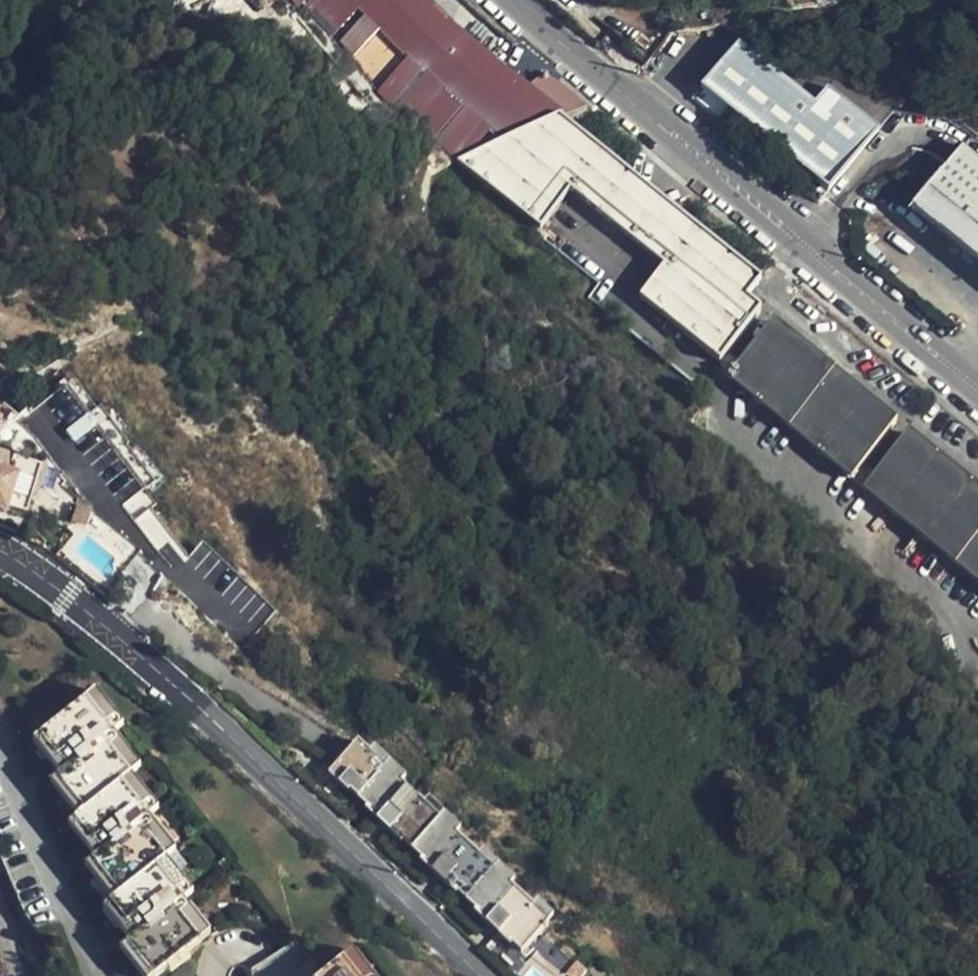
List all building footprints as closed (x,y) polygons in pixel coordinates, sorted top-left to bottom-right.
[(439,0),(360,0),(427,65),(516,129),(572,110),(467,27),(439,0)] [(698,82),(824,184),(874,123),(826,85),(815,97),(737,34),(698,82)] [(959,139),(908,202),(977,261),(977,155),(959,139)] [(888,418),(765,316),(760,312),(714,370),(840,474),(888,418)] [(117,490),(97,513),(244,646),(278,608),(202,539),(205,536),(51,396),(34,415),(117,490)] [(901,429),(854,484),(931,550),(977,589),(977,493),(901,429)] [(9,515),(11,510),(28,514),(32,501),(30,497),(31,490),(32,489),(37,490),(43,471),(0,458),(0,512),(9,515)] [(208,939),(181,904),(191,897),(165,862),(174,856),(148,822),(158,814),(131,779),(141,771),(114,737),(122,729),(97,696),(33,745),(58,779),(49,786),(77,822),(68,829),(94,863),(84,870),(109,904),(101,911),(128,947),(119,953),(136,975),(160,975),(208,939)] [(527,907),(368,758),(342,785),(338,788),(354,804),(358,802),(374,818),(372,821),(409,855),(412,853),(429,869),(426,871),(464,907),(467,905),(484,921),(482,925),(505,946),(508,944),(517,953),(545,925),(527,907)] [(299,953),(292,943),(253,970),(257,975),(266,975),(299,953)] [(351,948),(317,975),(373,975),(351,948)]
